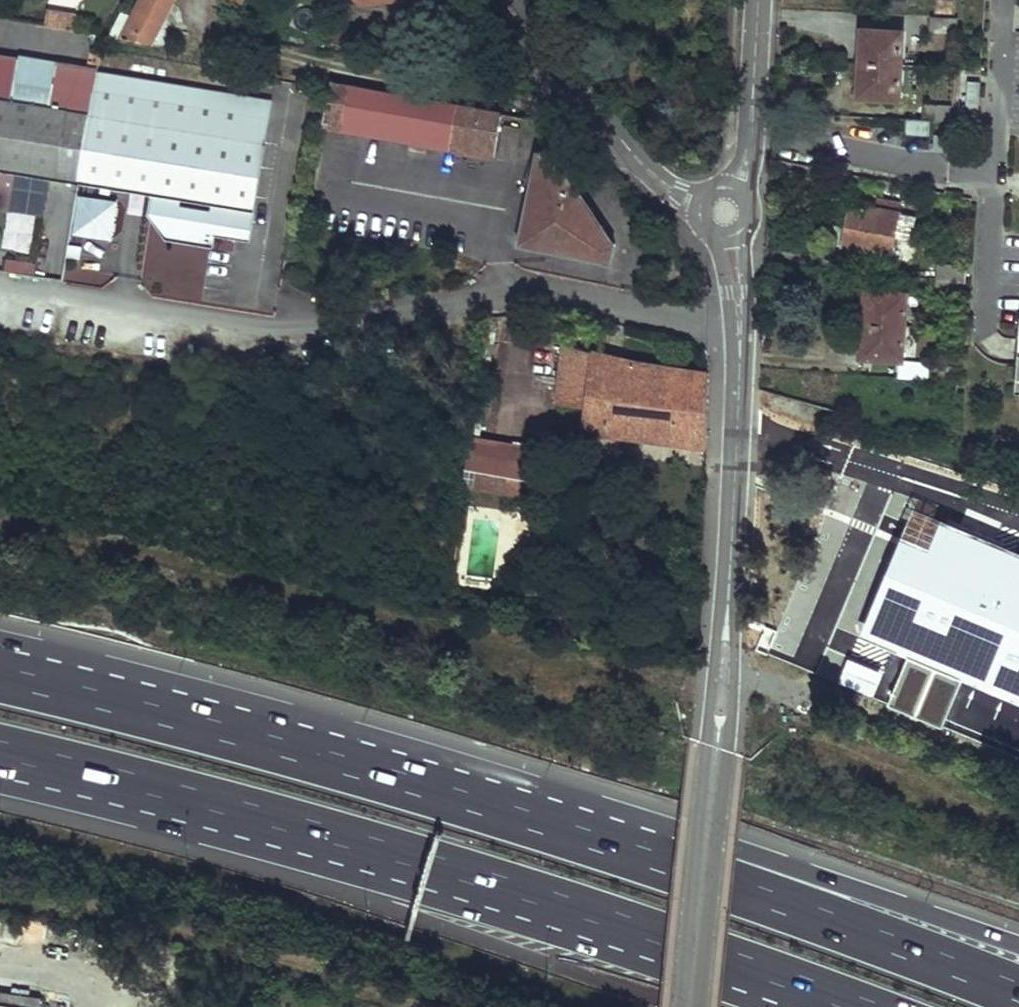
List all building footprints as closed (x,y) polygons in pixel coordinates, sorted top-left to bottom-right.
[(129,20),(119,40),(148,45),(171,0),(139,0),(129,20)] [(953,15),(954,2),(936,1),(935,14),(953,15)] [(41,28),(51,30),(54,15),(44,13),(41,28)] [(119,40),(129,20),(118,14),(105,39),(119,40)] [(51,30),(71,34),(74,18),(54,15),(51,30)] [(930,33),(956,36),(957,19),(930,18),(930,33)] [(860,63),(900,65),(903,32),(863,30),(860,63)] [(98,69),(58,63),(54,90),(51,106),(91,113),(98,69)] [(858,96),(898,99),(900,65),(860,63),(858,96)] [(242,92),(98,69),(91,113),(235,135),(242,92)] [(332,82),(325,124),(494,154),(501,113),(332,82)] [(0,85),(0,98),(51,106),(54,90),(14,84),(14,88),(0,85)] [(261,140),(267,97),(242,92),(235,135),(261,140)] [(154,191),(177,195),(209,199),(250,206),(261,140),(235,135),(91,113),(51,106),(0,98),(0,167),(154,191)] [(922,120),(949,121),(950,105),(924,104),(922,120)] [(504,119),(498,153),(516,156),(521,122),(504,119)] [(907,124),(907,134),(926,136),(926,125),(907,124)] [(566,188),(566,182),(568,173),(555,170),(557,153),(538,150),(533,176),(520,243),(612,261),(615,243),(601,241),(603,224),(590,222),(592,207),(578,205),(581,190),(566,188)] [(12,211),(18,172),(0,169),(0,209),(12,211)] [(177,195),(154,191),(150,212),(167,236),(201,241),(204,241),(205,241),(207,239),(208,237),(210,231),(233,234),(234,227),(240,222),(247,223),(250,206),(209,199),(208,207),(203,210),(195,207),(191,206),(186,206),(178,206),(176,202),(177,195)] [(113,238),(116,198),(75,195),(72,235),(113,238)] [(895,199),(878,196),(875,208),(852,202),(844,246),(890,255),(898,213),(901,205),(894,203),(895,199)] [(233,234),(245,236),(247,223),(240,222),(234,227),(233,234)] [(962,280),(963,265),(938,262),(936,279),(962,280)] [(41,279),(0,271),(0,276),(4,276),(3,278),(40,285),(41,279)] [(933,294),(961,297),(962,280),(936,279),(934,278),(933,294)] [(863,323),(904,327),(906,294),(867,291),(863,323)] [(862,355),(902,359),(904,327),(863,323),(862,355)] [(564,343),(557,402),(595,407),(593,427),(600,427),(600,432),(706,445),(709,372),(702,371),(638,362),(564,343)] [(931,367),(901,364),(900,378),(930,380),(931,367)] [(508,473),(477,468),(474,487),(505,492),(508,473)] [(907,508),(904,524),(913,526),(916,510),(907,508)]
